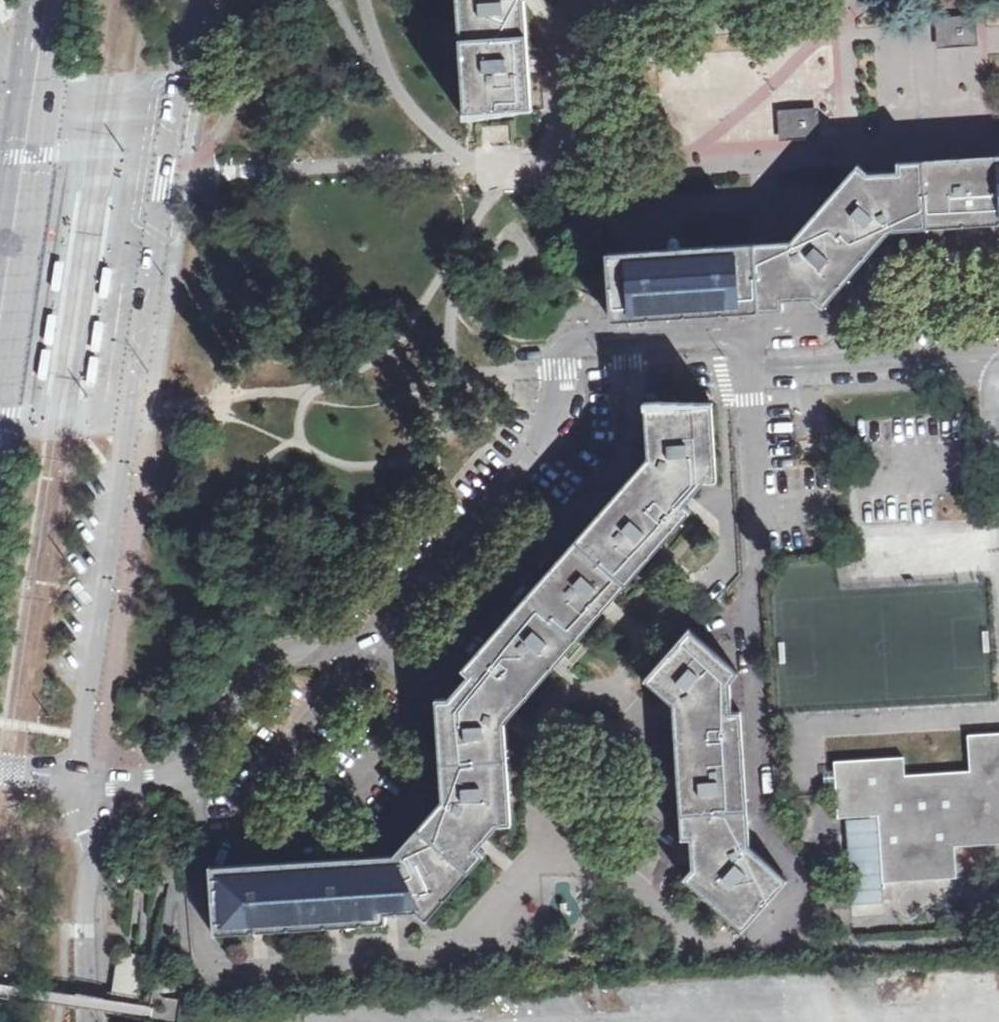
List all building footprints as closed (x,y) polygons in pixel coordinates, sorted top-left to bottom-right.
[(468,112),(531,107),(523,0),(459,0),(468,112)] [(942,17),(944,41),(971,39),(970,16),(942,17)] [(782,112),(784,135),(811,133),(810,110),(782,112)] [(612,318),(783,307),(784,299),(812,297),(823,306),(874,249),(892,230),(998,223),(998,155),(979,156),(898,162),(898,170),(881,172),(867,173),(858,166),(818,209),(790,240),(772,241),(648,249),(608,252),(612,318)] [(57,261),(51,291),(59,292),(64,263),(57,261)] [(98,299),(106,301),(111,269),(102,268),(98,299)] [(52,322),(52,316),(49,315),(44,346),(50,347),(54,322),(52,322)] [(96,346),(95,352),(99,353),(104,322),(98,321),(94,346),(96,346)] [(44,350),(39,378),(45,379),(50,351),(44,350)] [(97,360),(90,359),(86,388),(93,389),(97,360)] [(713,402),(646,406),(649,454),(463,668),(470,674),(450,697),(436,698),(443,799),(393,857),(211,866),(215,933),(385,923),(385,913),(418,911),(426,919),(483,852),(478,847),(498,824),(510,823),(504,723),(692,510),(685,504),(706,480),(719,480),(713,402)] [(791,409),(792,423),(803,415),(791,409)] [(689,629),(647,678),(674,700),(685,836),(692,836),(695,867),(687,879),(745,928),(787,879),(749,847),(739,711),(731,711),(730,680),(737,672),(689,629)] [(836,762),(839,817),(847,816),(854,905),(886,902),(884,882),(958,878),(956,847),(998,844),(998,733),(971,734),(970,770),(906,774),(905,758),(836,762)] [(144,1016),(146,1005),(154,957),(119,951),(109,1011),(144,1016)]
